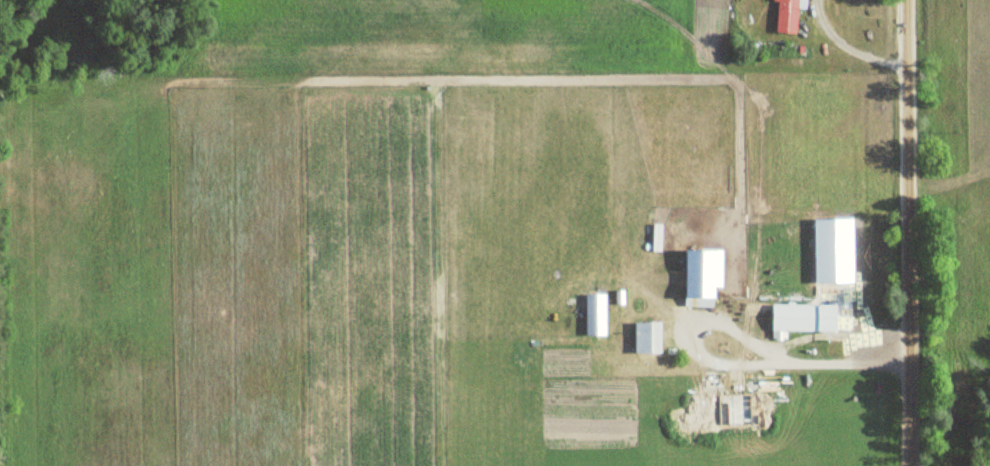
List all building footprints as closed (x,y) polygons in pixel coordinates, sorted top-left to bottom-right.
[(799,34),(800,0),(779,0),(778,33),(799,34)] [(690,299),(722,299),(723,251),(691,250),(690,299)] [(606,293),(587,293),(587,336),(606,336),(606,293)] [(841,306),(774,306),(774,331),(841,331),(841,306)] [(636,320),(636,353),(666,353),(666,320),(636,320)]
